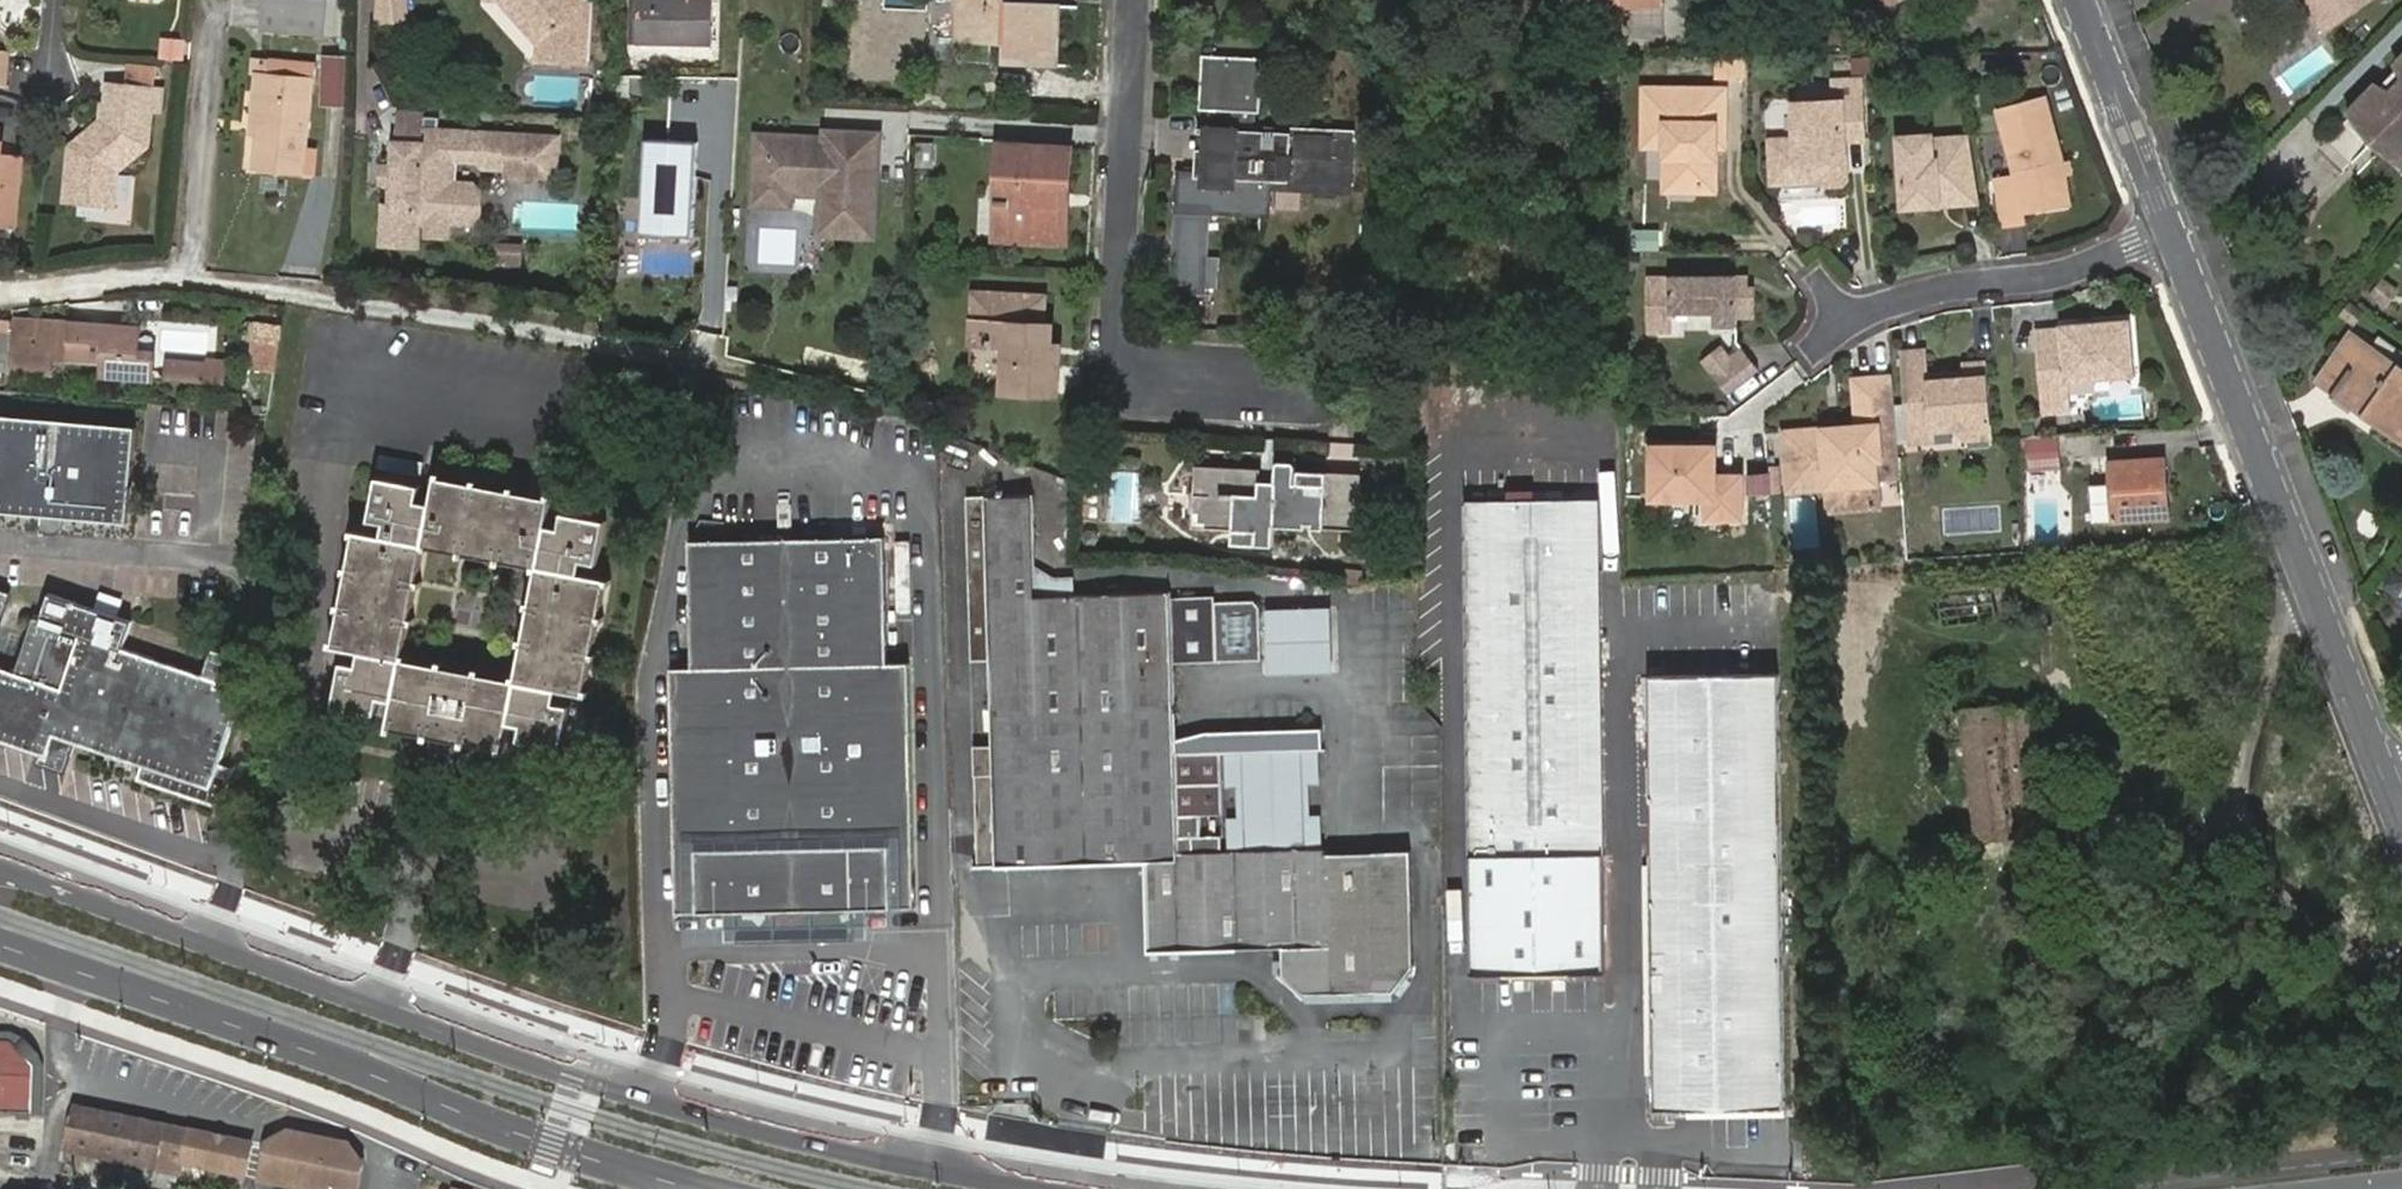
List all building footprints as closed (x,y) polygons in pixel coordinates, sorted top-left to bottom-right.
[(280,0),(266,0),(261,37),(351,47),(354,8),(326,5),(280,0)] [(541,33),(542,59),(586,61),(590,2),(588,0),(514,0),(541,33)] [(638,48),(713,50),(714,0),(639,0),(638,48)] [(959,29),(1008,32),(1007,53),(1057,55),(1059,0),(961,0),(959,29)] [(2336,29),(2379,0),(2315,0),(2336,29)] [(1651,4),(1617,3),(1617,31),(1651,31),(1651,4)] [(1610,4),(1577,4),(1577,19),(1609,19),(1610,4)] [(161,59),(189,62),(192,39),(163,36),(161,59)] [(7,87),(8,53),(0,52),(0,86),(7,87)] [(325,105),(352,106),(355,56),(329,54),(325,105)] [(1196,111),(1226,113),(1227,105),(1201,105),(1202,77),(1205,77),(1205,64),(1253,65),(1251,112),(1255,112),(1256,56),(1197,55),(1197,77),(1196,111)] [(129,63),(128,80),(159,82),(160,65),(129,63)] [(1182,172),(1181,181),(1264,184),(1264,180),(1312,181),(1312,186),(1335,186),(1334,181),(1340,181),(1341,170),(1344,170),(1345,133),(1341,133),(1340,135),(1298,133),(1298,128),(1261,127),(1261,132),(1251,132),(1251,123),(1251,112),(1253,65),(1205,64),(1205,77),(1202,77),(1201,105),(1227,105),(1226,113),(1226,131),(1196,130),(1195,167),(1182,166),(1182,172)] [(2401,143),(2401,65),(2354,113),(2391,149),(2398,140),(2401,143)] [(309,87),(263,83),(261,102),(253,178),(301,182),(308,105),(309,87)] [(1786,182),(1828,180),(1836,186),(1846,185),(1850,177),(1850,159),(1842,160),(1842,148),(1848,139),(1865,138),(1863,83),(1837,84),(1837,104),(1798,106),(1798,142),(1776,143),(1777,175),(1786,182)] [(120,175),(151,147),(154,112),(164,112),(164,89),(108,84),(106,105),(102,105),(100,121),(75,147),(70,207),(120,211),(120,175)] [(1726,91),(1652,90),(1652,144),(1672,145),(1673,190),(1717,190),(1718,136),(1725,136),(1726,91)] [(608,119),(618,120),(619,107),(609,106),(608,119)] [(2003,118),(2020,179),(2018,184),(2003,188),(2009,226),(2028,223),(2027,214),(2071,207),(2067,182),(2047,106),(2003,118)] [(1261,127),(1298,128),(1298,124),(1262,123),(1251,123),(1251,132),(1261,132),(1261,127)] [(1334,181),(1335,186),(1351,187),(1351,172),(1353,125),(1298,124),(1298,128),(1298,133),(1340,135),(1341,133),(1345,133),(1344,170),(1341,170),(1340,181),(1334,181)] [(825,137),(757,134),(752,207),(793,209),(794,195),(821,197),(819,236),(876,239),(881,132),(825,130),(825,137)] [(1941,191),(1943,200),(1977,197),(1963,134),(1936,136),(1934,130),(1903,131),(1907,202),(1932,200),(1932,192),(1941,191)] [(480,172),(481,138),(429,135),(428,149),(403,147),(402,177),(402,189),(402,211),(390,212),(388,251),(424,252),(425,228),(476,228),(477,220),(479,220),(480,199),(477,198),(478,191),(461,188),(459,173),(480,172)] [(652,136),(647,231),(698,234),(704,139),(652,136)] [(565,142),(481,138),(480,172),(484,172),(486,174),(513,176),(513,182),(520,181),(524,188),(540,190),(545,183),(563,184),(565,142)] [(2401,160),(2401,143),(2398,140),(2391,149),(2401,160)] [(921,162),(935,163),(936,147),(922,146),(921,162)] [(1025,149),(1001,148),(999,189),(1009,190),(1008,203),(997,202),(995,243),(1069,246),(1073,156),(1025,154),(1025,149)] [(16,226),(23,155),(0,153),(0,225),(16,226)] [(1173,173),(1174,180),(1181,181),(1182,172),(1173,173)] [(402,189),(402,177),(391,177),(391,189),(402,189)] [(1174,180),(1172,216),(1270,218),(1271,189),(1312,190),(1312,186),(1293,185),(1285,184),(1264,184),(1263,201),(1257,200),(1256,206),(1180,205),(1181,181),(1174,180)] [(1264,184),(1181,181),(1180,205),(1256,206),(1257,200),(1263,201),(1264,184)] [(1312,186),(1312,190),(1312,194),(1335,195),(1335,191),(1335,186),(1312,186)] [(1009,190),(999,189),(997,202),(1008,203),(1009,190)] [(1932,200),(1943,200),(1941,191),(1932,192),(1932,200)] [(525,266),(527,243),(498,241),(496,263),(525,266)] [(1742,289),(1742,279),(1655,278),(1655,330),(1679,330),(1680,311),(1721,312),(1721,327),(1741,326),(1742,318),(1760,318),(1760,289),(1752,289),(1742,289)] [(1751,279),(1742,279),(1742,289),(1752,289),(1751,279)] [(2386,306),(2395,289),(2378,279),(2368,296),(2386,306)] [(1052,282),(979,280),(978,333),(1013,333),(1011,381),(1056,383),(1057,332),(1058,310),(1051,310),(1052,282)] [(24,313),(21,337),(18,368),(55,371),(55,357),(109,361),(108,374),(157,378),(158,358),(142,357),(144,322),(112,320),(24,313)] [(2093,332),(2093,325),(2062,326),(2062,332),(2038,333),(2040,412),(2068,412),(2068,384),(2135,380),(2132,324),(2102,325),(2102,332),(2093,332)] [(1070,332),(1057,332),(1056,383),(1066,383),(1067,383),(1070,332)] [(269,375),(273,341),(246,337),(242,370),(269,375)] [(0,340),(0,369),(8,370),(10,341),(0,340)] [(2393,428),(2392,431),(2401,438),(2401,372),(2357,343),(2328,387),(2393,428)] [(1728,344),(1710,357),(1735,391),(1766,368),(1749,345),(1736,354),(1728,344)] [(1952,380),(1951,374),(1950,366),(1930,368),(1929,352),(1908,354),(1913,444),(1937,443),(1938,429),(1958,428),(1971,438),(1996,435),(1991,363),(1970,364),(1970,372),(1971,378),(1952,380)] [(168,383),(230,384),(230,358),(169,358),(168,383)] [(1889,444),(1900,444),(1894,377),(1861,378),(1863,424),(1845,426),(1845,441),(1836,441),(1835,427),(1791,431),(1794,492),(1834,490),(1835,515),(1883,509),(1880,460),(1889,460),(1889,444)] [(64,514),(130,520),(139,426),(0,413),(0,509),(44,512),(45,503),(66,506),(64,514)] [(1845,441),(1845,426),(1835,427),(1836,441),(1845,441)] [(2060,467),(2058,434),(2021,437),(2024,469),(2060,467)] [(1666,496),(1721,497),(1720,517),(1756,518),(1755,475),(1729,475),(1729,444),(1666,443),(1666,496)] [(2115,519),(2168,515),(2163,456),(2110,461),(2115,519)] [(1270,466),(1205,463),(1204,491),(1244,494),(1242,540),(1285,542),(1286,524),(1334,526),(1337,470),(1308,468),(1307,464),(1302,459),(1293,458),(1287,464),(1286,479),(1270,479),(1270,466)] [(387,526),(353,520),(352,527),(357,527),(352,558),(347,557),(346,563),(351,564),(346,595),(341,594),(339,601),(345,602),(340,632),(334,631),(333,636),(366,642),(363,655),(347,653),(339,695),(382,703),(385,685),(397,687),(391,721),(398,722),(399,717),(429,722),(428,728),(435,729),(436,723),(466,728),(465,734),(473,736),(474,730),(504,735),(503,741),(509,742),(515,708),(528,711),(525,729),(568,736),(575,693),(557,690),(560,678),(593,684),(595,677),(589,676),(594,646),(600,648),(602,640),(595,639),(601,609),(608,611),(609,604),(602,603),(608,572),(615,573),(616,567),(582,561),(585,548),(601,550),(608,509),(567,502),(564,517),(550,515),(555,482),(550,481),(549,487),(516,481),(517,476),(511,475),(510,481),(479,475),(480,469),(475,468),(474,474),(443,469),(444,463),(437,462),(431,495),(420,493),(423,476),(380,468),(372,510),(390,513),(387,526)] [(2100,486),(2086,486),(2087,516),(2101,516),(2100,486)] [(1171,746),(1170,672),(1175,674),(1174,599),(1039,600),(1038,492),(969,493),(971,657),(989,657),(990,745),(973,746),(974,860),(1144,858),(1145,951),(1173,951),(1168,853),(1174,817),(1171,757),(1171,746)] [(1467,499),(1476,971),(1606,968),(1597,497),(1467,499)] [(64,522),(64,514),(66,506),(45,503),(44,512),(43,519),(44,523),(46,527),(48,528),(54,530),(57,529),(59,529),(62,525),(64,522)] [(888,538),(693,543),(697,669),(672,670),(678,916),(920,910),(913,665),(891,665),(888,538)] [(123,644),(131,619),(47,592),(21,675),(0,668),(0,730),(45,744),(42,757),(71,766),(84,725),(151,746),(143,775),(210,797),(245,683),(123,644)] [(1225,599),(1174,599),(1175,674),(1266,672),(1265,608),(1262,604),(1225,604),(1225,599)] [(1332,609),(1265,608),(1266,672),(1331,671),(1332,609)] [(1665,860),(1673,1068),(1706,1102),(1804,1097),(1786,664),(1656,669),(1665,860)] [(1965,722),(1977,838),(2045,831),(2033,697),(1956,704),(1957,723),(1965,722)] [(1168,853),(1173,951),(1282,946),(1283,974),(1307,993),(1397,991),(1414,967),(1411,848),(1329,850),(1329,809),(1316,810),(1315,789),(1326,788),(1325,728),(1200,731),(1171,746),(1171,757),(1174,817),(1222,815),(1224,851),(1168,853)] [(1706,1102),(1673,1068),(1665,860),(1654,860),(1659,977),(1665,1116),(1804,1108),(1804,1097),(1706,1102)] [(19,1053),(40,1075),(38,1124),(48,1125),(50,1061),(30,1043),(0,1042),(0,1052),(19,1053)] [(38,1124),(40,1075),(19,1053),(0,1052),(0,1123),(38,1124)] [(158,1172),(169,1124),(78,1105),(68,1152),(158,1172)] [(37,1154),(38,1124),(0,1123),(0,1152),(37,1154)] [(201,1172),(206,1133),(193,1130),(187,1154),(185,1168),(201,1172)] [(250,1183),(258,1144),(206,1133),(201,1172),(250,1183)] [(262,1185),(281,1188),(361,1188),(366,1165),(354,1148),(293,1134),(271,1145),(262,1185)]
